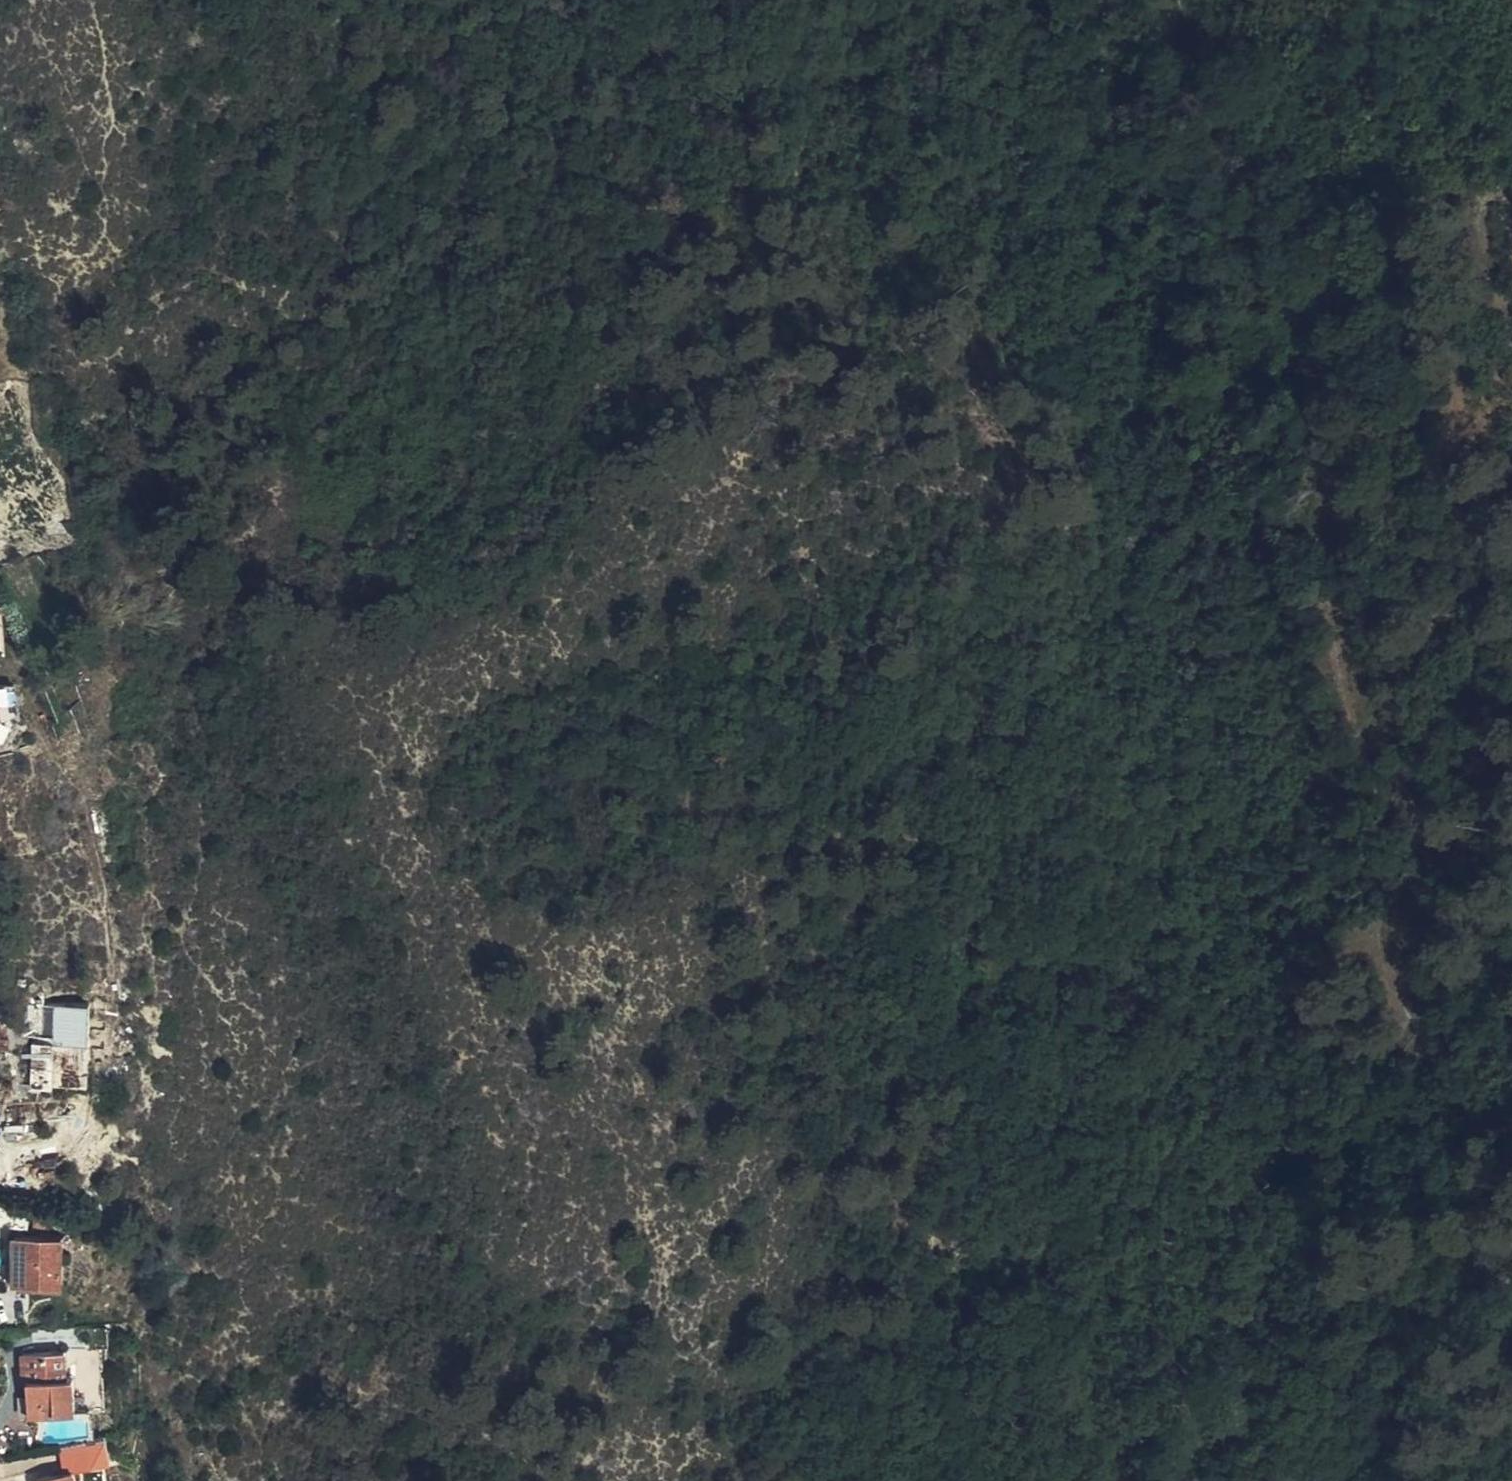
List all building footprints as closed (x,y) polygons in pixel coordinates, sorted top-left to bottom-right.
[(68,1240),(26,1240),(26,1257),(19,1257),(19,1289),(68,1287),(68,1240)] [(63,1354),(24,1354),(23,1379),(27,1379),(27,1391),(27,1411),(70,1411),(70,1380),(63,1381),(63,1354)] [(60,1449),(65,1477),(40,1480),(74,1480),(74,1477),(106,1470),(101,1438),(60,1449)]
